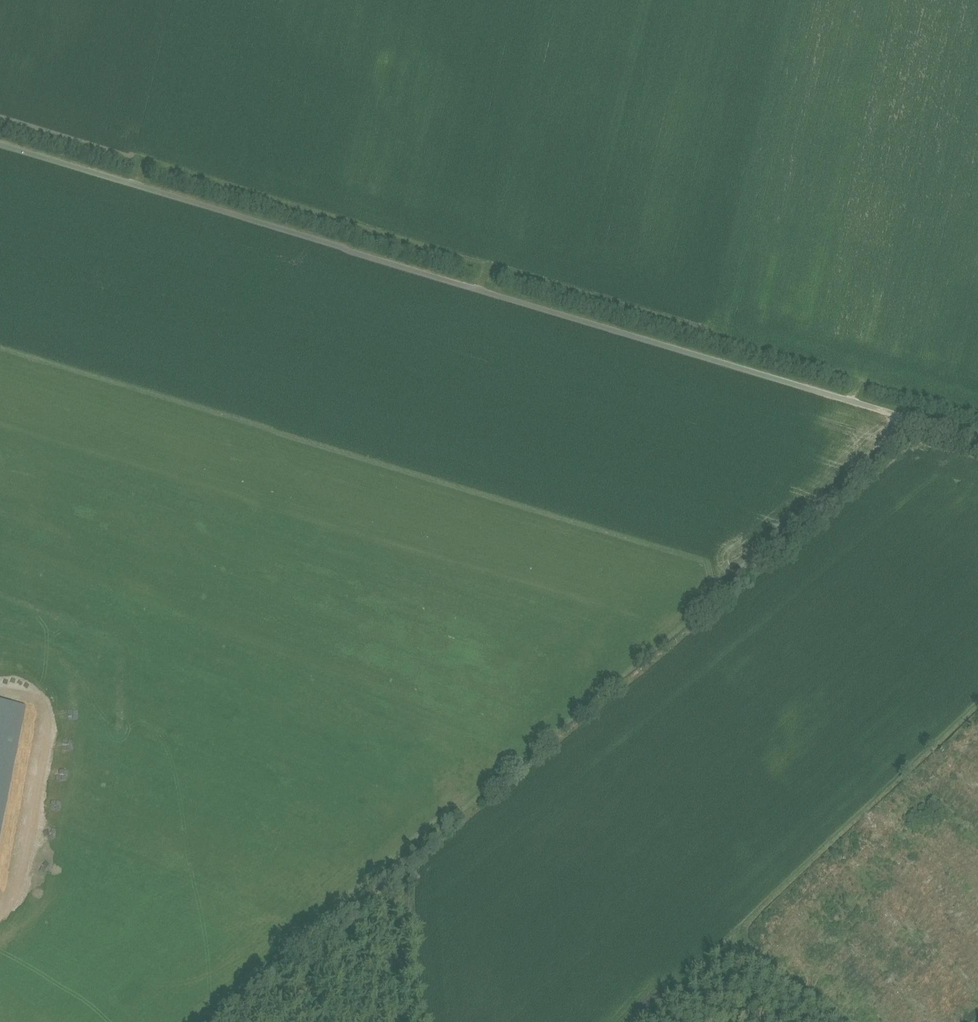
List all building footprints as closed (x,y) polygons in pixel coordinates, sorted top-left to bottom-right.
[(0,874),(33,706),(0,700),(0,874)]
